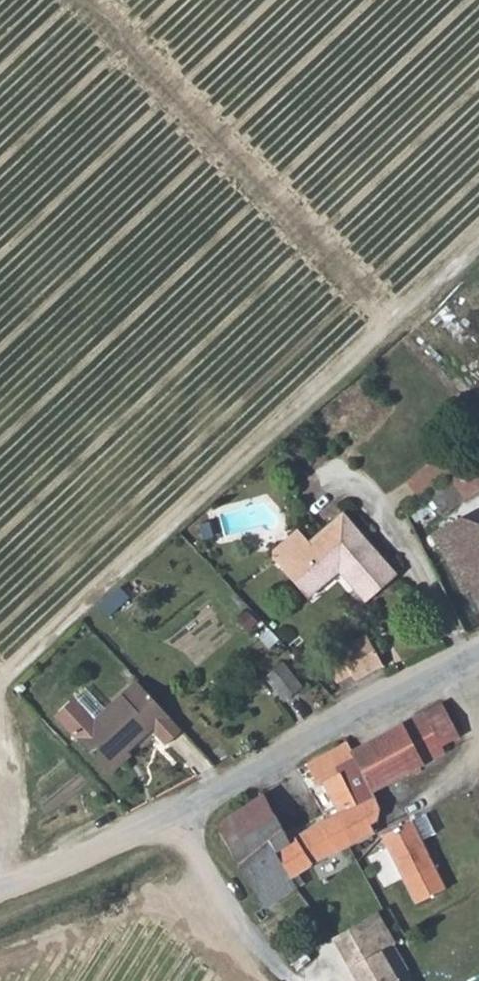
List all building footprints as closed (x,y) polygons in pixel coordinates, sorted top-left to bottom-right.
[(467,469),(478,487),(478,460),(467,469)] [(467,469),(452,478),(467,498),(478,489),(478,487),(467,469)] [(441,515),(467,498),(452,478),(427,495),(441,515)] [(276,549),(275,558),(305,593),(337,566),(367,600),(397,574),(344,512),(310,542),(299,529),(276,549)] [(446,557),(478,534),(478,526),(461,519),(432,534),(446,557)] [(446,557),(466,592),(472,589),(478,600),(478,534),(446,557)] [(386,663),(369,635),(342,649),(355,673),(358,678),(386,663)] [(355,673),(342,649),(326,657),(341,682),(355,673)] [(287,660),(269,672),(286,697),(304,685),(287,660)] [(170,739),(184,725),(139,677),(92,720),(71,698),(56,711),(105,764),(127,746),(153,722),(170,739)] [(463,735),(446,702),(375,738),(354,750),(375,789),(447,752),(445,745),(463,735)] [(354,750),(375,738),(369,728),(349,740),(354,750)] [(308,763),(320,784),(325,781),(331,778),(346,808),(340,811),(355,843),(377,832),(372,821),(379,817),(384,806),(381,799),(375,789),(354,750),(349,740),(308,763)] [(110,770),(131,751),(127,746),(105,764),(110,770)] [(346,808),(331,778),(325,781),(340,811),(346,808)] [(316,863),(355,843),(340,811),(291,838),(265,791),(219,827),(268,905),(298,886),(294,878),(316,867),(316,863)] [(437,831),(428,813),(414,820),(423,839),(437,831)] [(447,889),(423,839),(414,820),(385,835),(418,902),(447,889)] [(381,911),(338,936),(362,980),(402,980),(386,953),(399,945),(381,911)] [(280,944),(301,967),(311,957),(291,934),(280,944)]
